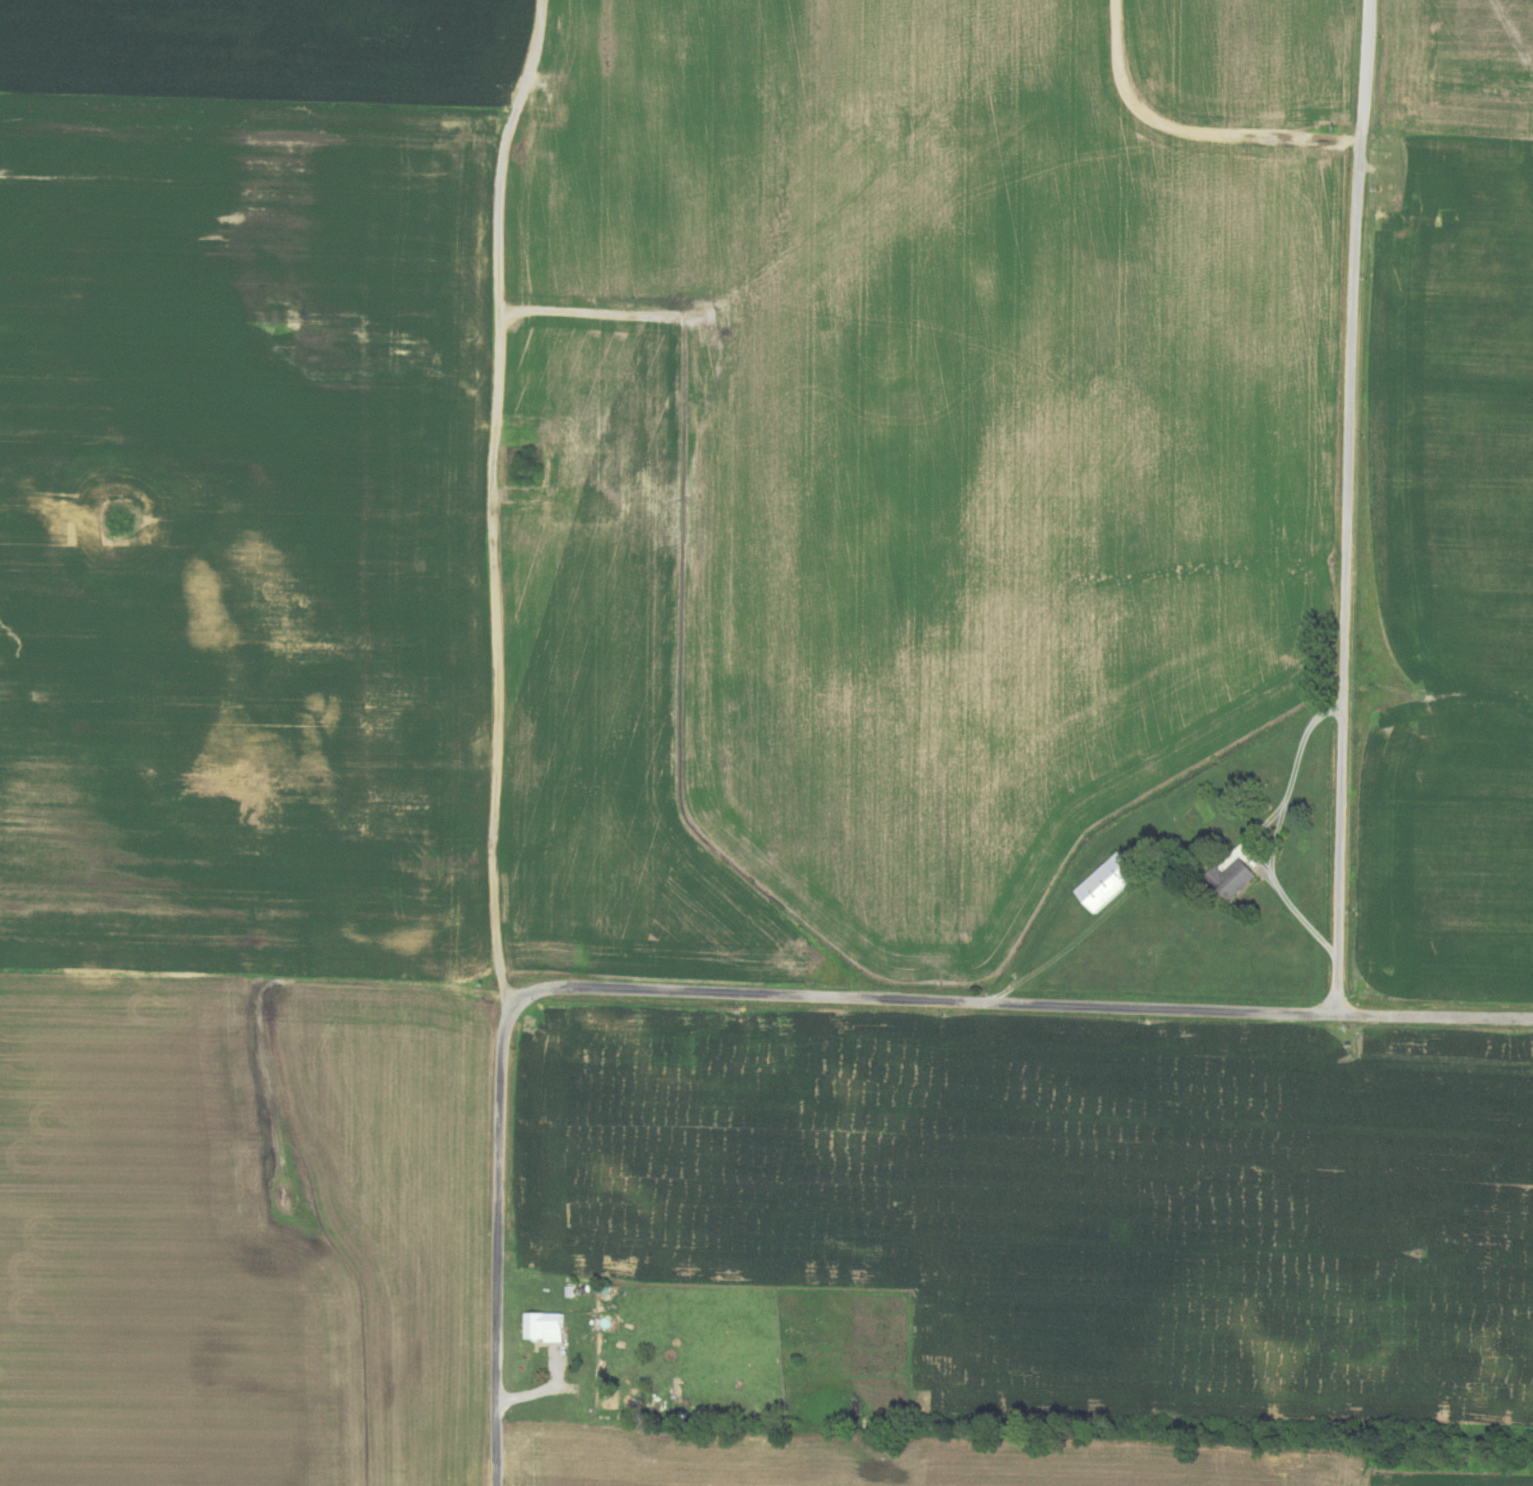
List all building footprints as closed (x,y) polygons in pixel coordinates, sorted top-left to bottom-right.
[(1098,916),(1143,873),(1122,850),(1077,893),(1098,916)] [(1233,899),(1260,876),(1243,857),(1216,880),(1233,899)] [(566,1298),(584,1298),(584,1286),(566,1286),(566,1298)] [(527,1343),(569,1343),(569,1315),(528,1314),(527,1343)]
